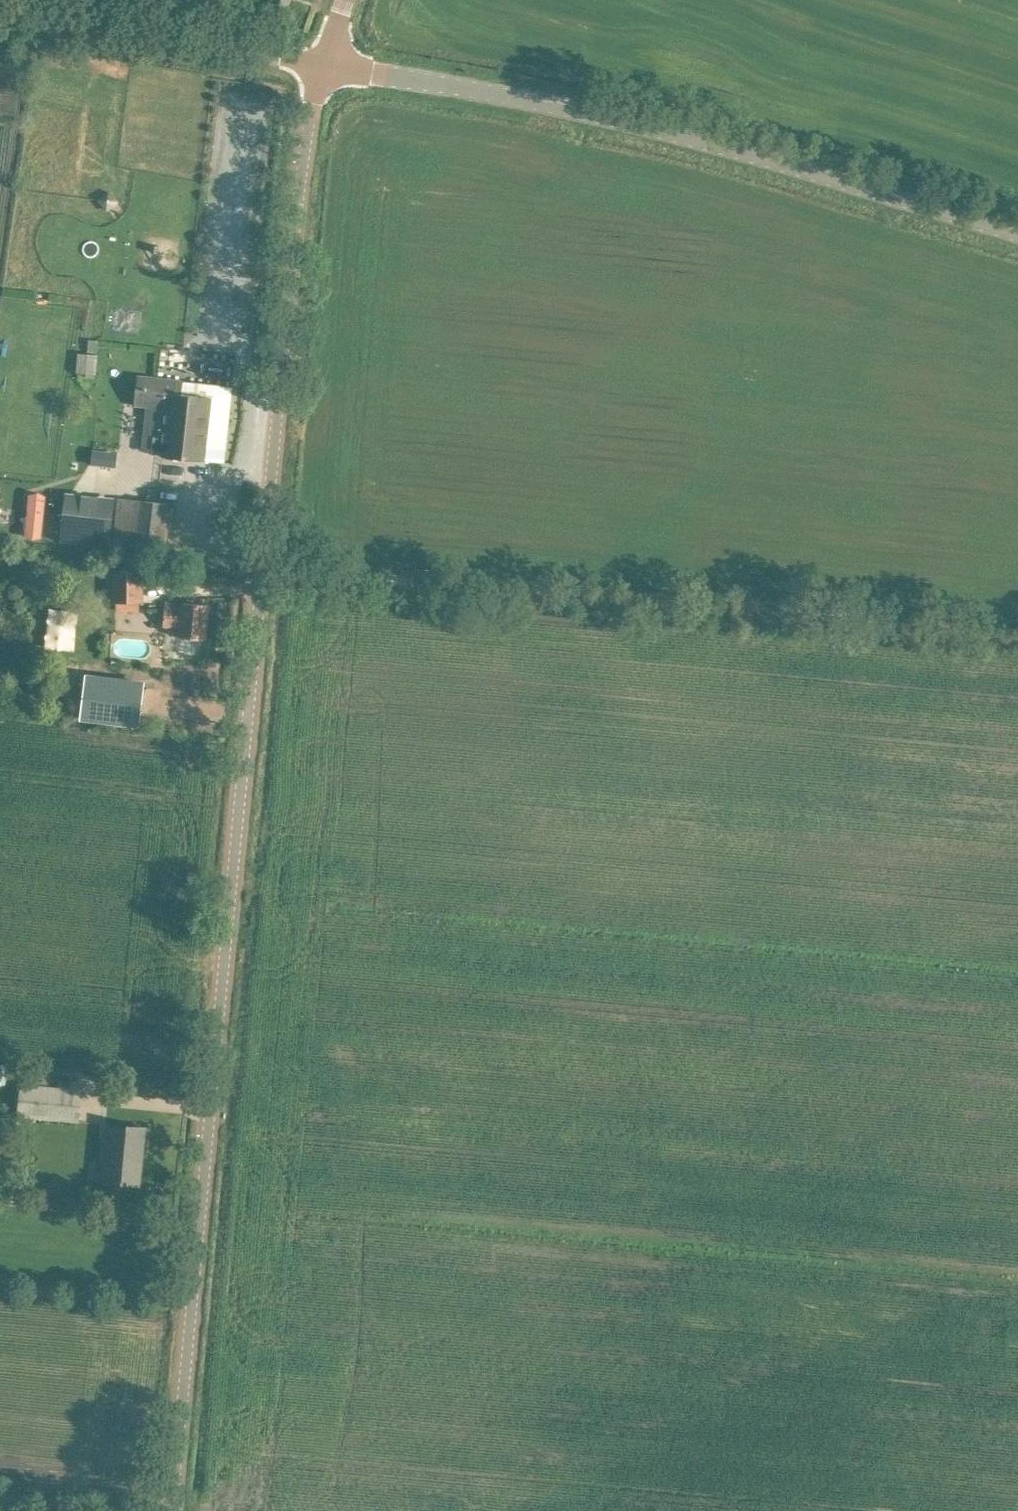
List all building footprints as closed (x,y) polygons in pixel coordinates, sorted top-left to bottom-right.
[(225,462),(233,386),(183,381),(186,352),(112,343),(109,369),(123,370),(119,405),(148,408),(146,432),(136,431),(132,462),(185,468),(186,458),(225,462)] [(77,352),(76,368),(95,370),(97,353),(77,352)] [(115,467),(117,453),(94,450),(92,464),(115,467)] [(112,500),(63,497),(61,541),(109,544),(112,500)] [(145,549),(165,551),(170,503),(117,497),(112,545),(145,549)] [(115,601),(142,601),(142,572),(115,572),(115,601)] [(184,645),(184,647),(184,648),(184,649),(185,650),(186,651),(186,652),(187,653),(189,654),(190,654),(191,654),(193,654),(195,654),(196,653),(198,652),(199,651),(199,650),(200,648),(200,647),(201,639),(205,639),(208,604),(184,602),(183,611),(165,610),(163,625),(181,627),(180,637),(184,637),(184,645)] [(138,726),(144,682),(87,675),(81,720),(138,726)] [(105,1181),(120,1182),(140,1184),(146,1127),(110,1124),(105,1181)]
